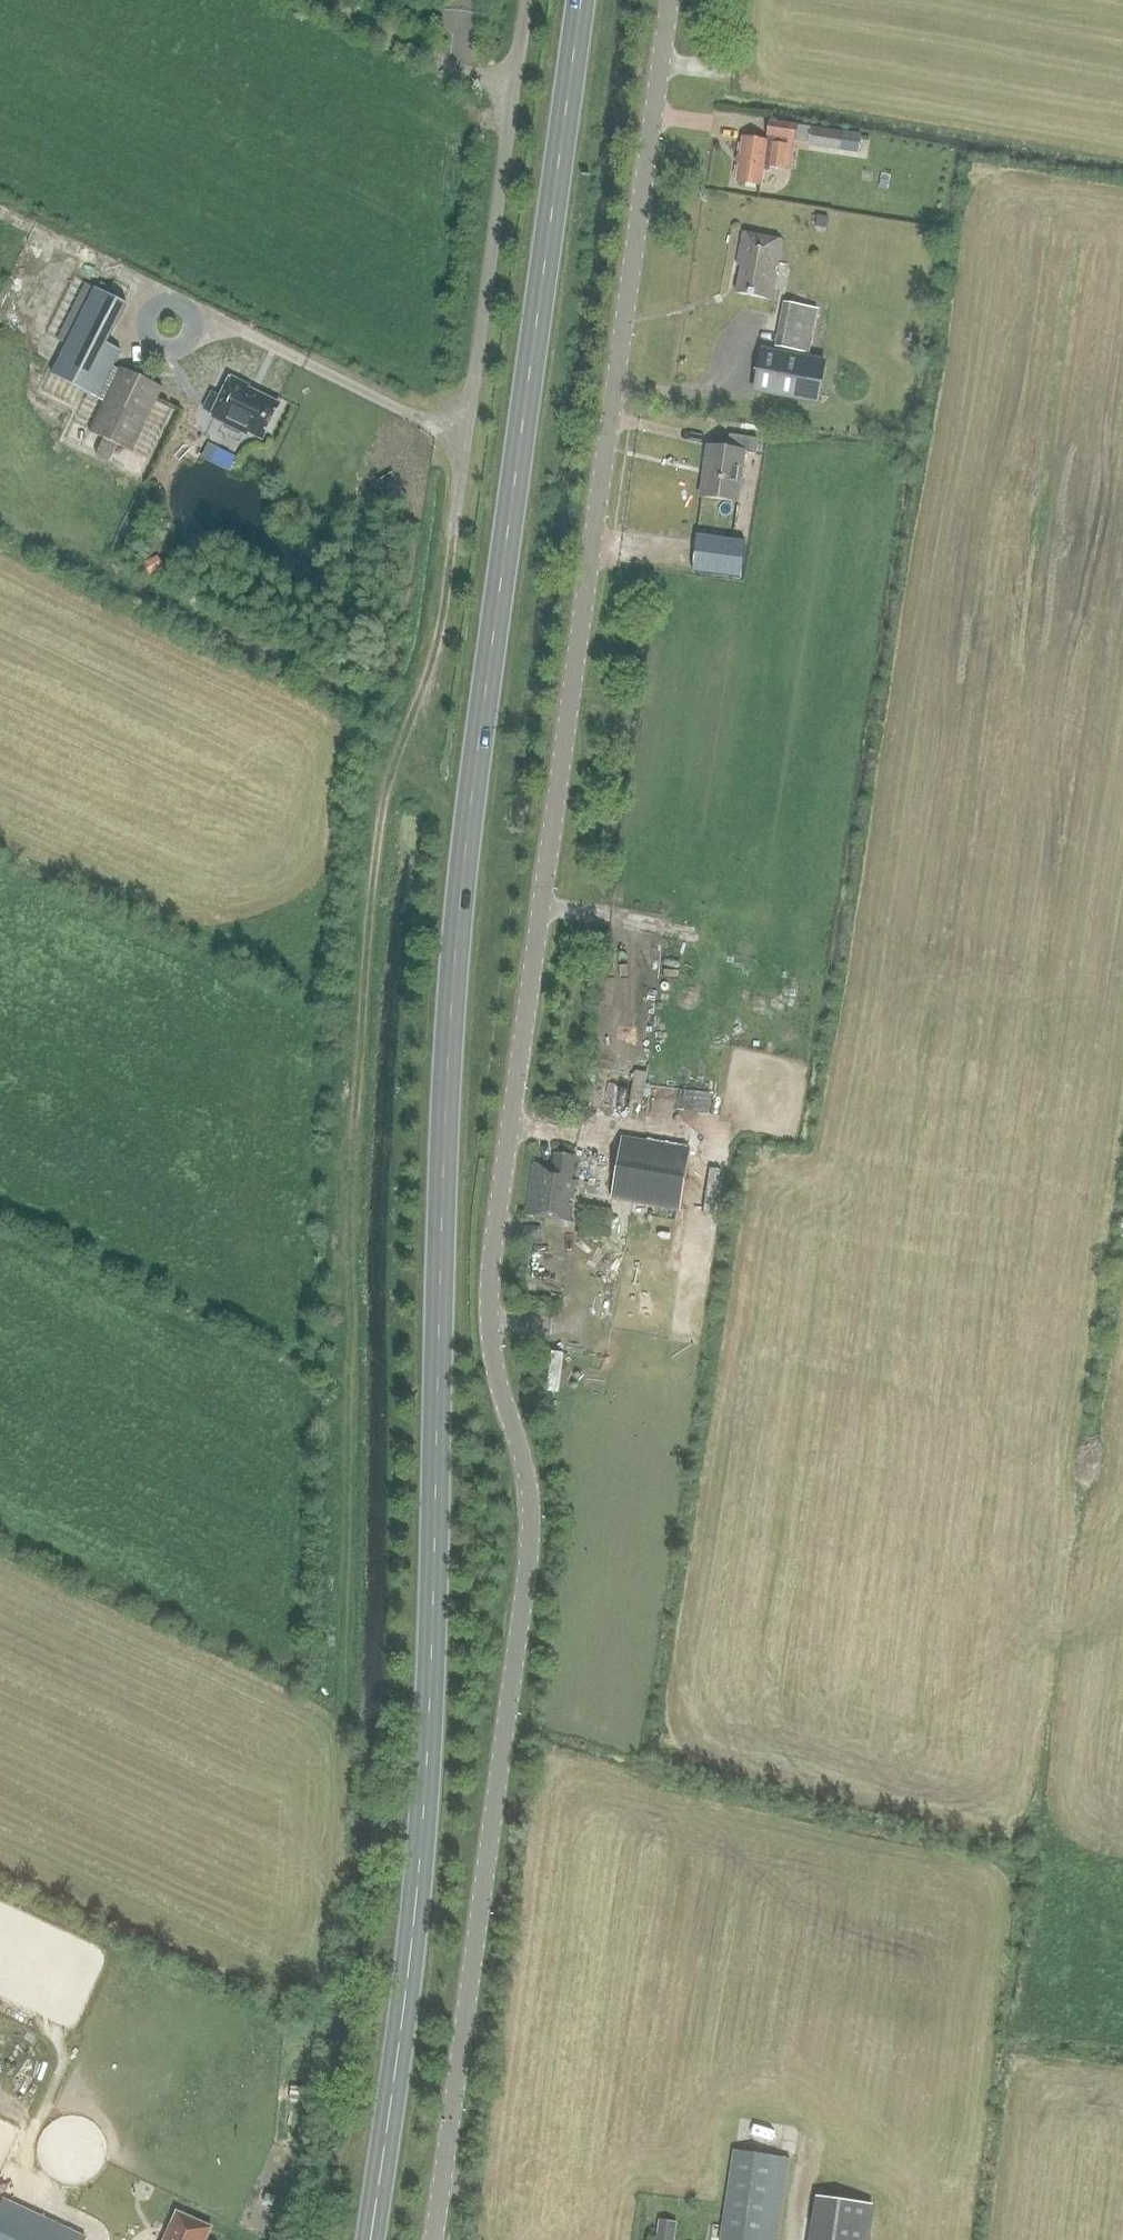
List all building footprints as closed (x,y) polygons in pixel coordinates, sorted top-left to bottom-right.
[(784,169),(788,141),(795,142),(797,126),(770,122),(767,143),(743,140),(737,181),(761,185),(764,166),(784,169)] [(808,147),(841,152),(844,133),(811,129),(808,147)] [(772,299),(783,241),(743,234),(737,265),(742,266),(737,293),(772,299)] [(791,304),(781,348),(809,353),(812,335),(818,309),(791,304)] [(51,376),(105,402),(90,433),(104,440),(96,456),(110,462),(118,446),(132,453),(163,389),(121,369),(120,371),(114,368),(122,352),(74,329),(51,376)] [(826,361),(764,350),(756,390),(819,401),(826,361)] [(248,386),(231,378),(221,397),(211,392),(203,410),(213,415),(211,417),(223,423),(225,427),(238,433),(243,432),(246,434),(248,431),(263,439),(279,404),(247,389),(248,386)] [(709,446),(701,498),(739,503),(746,454),(757,456),(759,440),(731,435),(729,449),(709,446)] [(229,467),(235,452),(207,442),(202,457),(229,467)] [(745,541),(697,535),(693,570),(695,570),(738,576),(741,576),(745,541)] [(145,562),(150,572),(165,564),(159,554),(145,562)] [(641,1098),(645,1071),(635,1070),(630,1097),(641,1098)] [(690,1149),(621,1136),(610,1200),(678,1212),(690,1149)] [(554,1165),(535,1162),(528,1215),(570,1221),(576,1179),(570,1179),(574,1155),(555,1152),(554,1165)] [(548,1349),(543,1388),(560,1390),(566,1351),(548,1349)] [(786,2157),(730,2148),(717,2239),(774,2239),(786,2157)] [(37,2214),(94,2239),(123,2239),(127,2232),(45,2195),(37,2214)] [(805,2239),(865,2239),(870,2202),(811,2195),(805,2239)] [(0,2207),(0,2239),(84,2239),(85,2237),(4,2199),(0,2207)] [(177,2212),(164,2239),(205,2239),(211,2227),(177,2212)] [(657,2234),(675,2236),(677,2222),(659,2219),(657,2234)]
